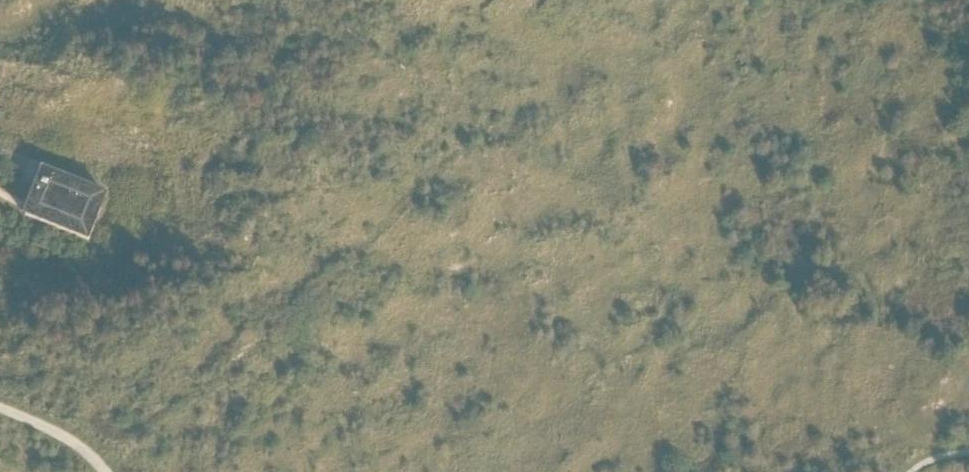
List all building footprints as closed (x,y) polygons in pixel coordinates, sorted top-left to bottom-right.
[(43,171),(25,216),(88,241),(106,196),(43,171)]
